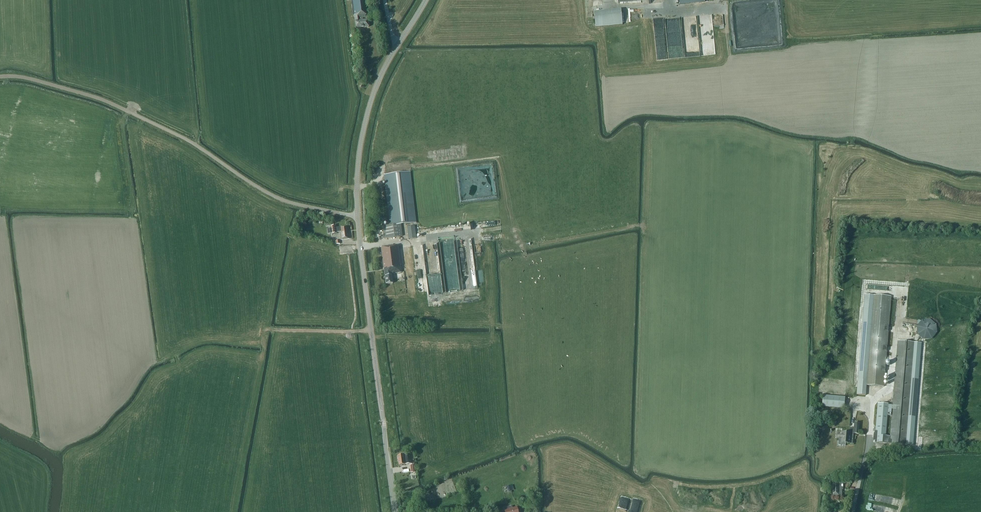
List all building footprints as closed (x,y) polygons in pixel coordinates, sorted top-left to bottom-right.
[(353,16),(354,16),(356,29),(369,27),(368,20),(362,21),(362,18),(370,17),(370,18),(372,18),(371,16),(368,0),(351,0),(353,16)] [(594,12),(595,28),(622,25),(621,9),(594,12)] [(402,236),(401,225),(416,223),(410,172),(384,175),(390,226),(383,227),(385,238),(402,236)] [(329,229),(327,229),(328,233),(330,233),(332,233),(332,234),(337,233),(340,232),(341,240),(349,239),(349,232),(347,232),(346,226),(339,227),(336,228),(336,225),(331,226),(331,228),(329,229)] [(407,227),(408,239),(416,238),(415,226),(407,227)] [(384,269),(386,284),(393,283),(392,274),(401,272),(398,245),(380,247),(383,269),(384,269)] [(439,265),(424,267),(427,282),(428,282),(429,285),(432,284),(431,277),(436,276),(436,279),(439,279),(438,273),(440,273),(439,265)] [(883,387),(891,296),(865,294),(857,395),(865,395),(866,385),(883,387)] [(444,305),(444,297),(432,297),(432,305),(444,305)] [(935,335),(936,332),(936,330),(936,327),(935,324),(933,322),(931,321),(928,320),(925,320),(923,321),(921,322),(919,324),(918,327),(917,330),(918,332),(919,335),(921,337),(923,338),(925,339),(928,339),(931,338),(933,337),(935,335)] [(875,443),(882,443),(913,446),(921,343),(898,341),(893,405),(888,405),(888,404),(878,403),(876,431),(875,431),(874,433),(873,440),(874,440),(875,440),(875,443)] [(845,408),(846,397),(823,395),(823,406),(845,408)] [(839,435),(838,445),(845,446),(846,444),(846,443),(849,443),(850,443),(850,436),(853,436),(853,433),(858,434),(859,423),(854,422),(854,428),(850,428),(849,433),(842,432),(842,435),(839,435)] [(397,456),(399,465),(412,463),(410,454),(397,456)] [(842,490),(843,490),(843,482),(836,482),(836,483),(833,483),(833,495),(842,496),(842,490)]
